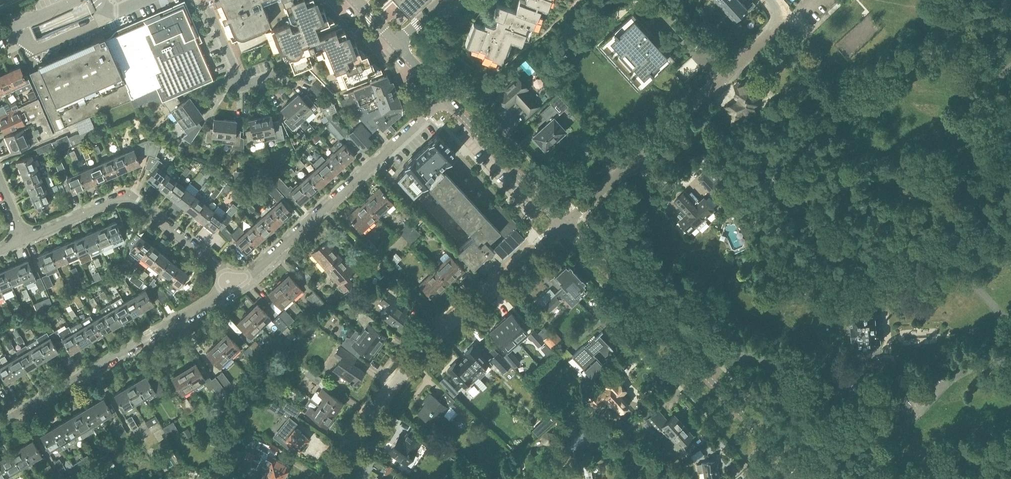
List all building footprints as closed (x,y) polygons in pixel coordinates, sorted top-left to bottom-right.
[(216,2),(217,2),(223,15),(222,15),(232,38),(268,22),(280,52),(286,49),(294,72),(307,67),(333,92),(382,72),(381,68),(379,68),(378,65),(374,60),(370,62),(367,53),(365,53),(364,51),(360,46),(358,47),(356,41),(355,42),(353,39),(349,34),(347,35),(345,30),(343,30),(341,26),(340,27),(338,22),(335,23),(332,17),(328,12),(326,13),(324,7),(322,8),(321,5),(317,0),(315,1),(314,0),(215,0),(216,2)] [(410,13),(424,0),(398,0),(410,13)] [(525,1),(523,0),(519,0),(515,10),(498,4),(493,16),(497,18),(495,24),(493,25),(485,22),(483,26),(473,22),(465,44),(478,48),(478,47),(485,50),(484,53),(492,56),(491,57),(504,61),(511,41),(521,44),(525,32),(524,31),(527,25),(533,27),(535,19),(536,19),(541,8),(525,1)] [(541,8),(546,10),(550,0),(525,0),(525,1),(541,8)] [(721,4),(729,12),(741,1),(742,2),(745,0),(726,0),(721,4)] [(741,1),(729,12),(736,20),(748,9),(749,11),(756,5),(753,1),(747,7),(742,2),(741,1)] [(214,79),(183,6),(106,39),(104,35),(38,63),(40,68),(30,72),(55,130),(104,110),(104,111),(131,99),(134,107),(137,105),(153,99),(162,102),(164,102),(177,96),(214,79)] [(659,44),(646,30),(648,28),(635,14),(613,35),(610,33),(596,46),(638,92),(652,79),(651,77),(673,56),(661,42),(659,44)] [(20,67),(9,72),(14,85),(16,88),(16,89),(30,82),(27,75),(24,76),(20,67)] [(0,76),(0,82),(4,92),(5,94),(16,89),(16,88),(14,85),(9,72),(0,76)] [(348,107),(396,90),(393,81),(390,82),(387,75),(370,82),(370,83),(354,89),(354,90),(348,93),(349,97),(340,101),(344,110),(348,108),(348,107)] [(539,106),(526,91),(529,88),(518,76),(497,96),(507,108),(516,100),(529,115),(539,106)] [(753,79),(737,86),(739,90),(738,91),(737,92),(737,94),(740,95),(742,95),(739,101),(727,106),(733,122),(746,117),(745,115),(756,111),(753,102),(761,100),(760,95),(762,92),(757,88),(753,79)] [(319,96),(326,89),(318,81),(311,88),(319,96)] [(801,94),(801,90),(799,88),(795,87),(792,90),(792,94),(794,97),(798,97),(801,94)] [(348,107),(348,108),(357,118),(361,122),(363,120),(372,132),(379,126),(383,131),(404,112),(396,90),(348,107)] [(27,94),(30,100),(37,97),(34,91),(27,94)] [(305,102),(298,94),(290,101),(306,118),(318,107),(310,98),(305,102)] [(328,116),(332,114),(337,113),(334,103),(333,104),(330,95),(315,100),(328,116)] [(195,106),(196,105),(190,97),(181,103),(177,96),(164,102),(177,119),(195,106)] [(3,106),(0,108),(0,122),(5,133),(34,120),(33,119),(45,114),(39,99),(19,108),(13,110),(12,111),(6,113),(3,106)] [(117,118),(119,117),(133,111),(130,101),(107,111),(114,128),(120,125),(117,118)] [(293,130),(306,118),(290,101),(281,109),(288,116),(284,120),(293,130)] [(13,110),(19,108),(16,102),(10,105),(13,110)] [(6,113),(12,111),(8,103),(3,106),(6,113)] [(545,149),(565,131),(554,119),(560,113),(551,103),(540,113),(549,123),(534,136),(539,142),(537,143),(543,149),(544,148),(545,149)] [(191,142),(200,129),(194,121),(203,115),(196,105),(195,106),(177,119),(187,134),(183,137),(191,142)] [(13,152),(30,145),(53,135),(45,115),(45,114),(33,119),(34,120),(35,123),(6,136),(13,152)] [(343,135),(347,131),(338,121),(332,114),(328,116),(330,120),(329,120),(343,135)] [(261,117),(266,140),(275,138),(275,141),(285,139),(282,124),(280,124),(279,120),(272,121),(271,115),(261,117)] [(248,144),(266,140),(261,117),(249,120),(251,130),(246,131),(248,144)] [(87,118),(75,123),(82,140),(94,135),(87,118)] [(223,143),(225,119),(214,118),(213,129),(207,128),(206,141),(223,143)] [(363,148),(371,141),(367,136),(371,133),(361,122),(357,118),(351,124),(354,128),(349,133),(363,148)] [(225,119),(223,143),(233,144),(233,146),(244,151),(244,140),(240,139),(241,132),(235,131),(236,121),(225,119)] [(340,140),(344,136),(343,135),(329,120),(325,124),(339,140),(339,139),(340,140)] [(322,138),(317,132),(311,137),(316,143),(322,138)] [(427,180),(430,184),(443,171),(440,168),(446,162),(456,154),(437,134),(428,143),(413,157),(404,165),(407,168),(398,177),(413,193),(422,184),(422,185),(427,180)] [(67,135),(56,140),(60,148),(71,143),(67,135)] [(343,143),(340,140),(339,139),(339,140),(330,147),(334,152),(345,164),(354,155),(343,143)] [(150,155),(145,168),(155,143),(148,140),(131,147),(132,150),(122,154),(128,169),(140,164),(137,158),(144,155),(144,153),(150,155)] [(38,154),(53,148),(51,143),(36,149),(38,154)] [(147,179),(156,186),(167,173),(162,169),(165,165),(158,160),(159,159),(156,156),(160,145),(155,143),(145,168),(151,170),(153,171),(147,179)] [(188,147),(184,152),(190,156),(194,151),(188,147)] [(70,153),(75,164),(79,162),(74,150),(70,152),(70,153)] [(336,172),(345,164),(334,152),(325,160),(336,172)] [(117,174),(128,169),(122,154),(111,159),(117,174)] [(22,173),(37,167),(32,155),(17,162),(22,173)] [(60,175),(66,172),(59,158),(53,160),(60,175)] [(106,179),(117,174),(111,159),(100,164),(106,179)] [(301,168),(305,165),(300,159),(296,163),(301,168)] [(177,168),(181,163),(178,160),(173,165),(177,168)] [(328,180),(336,172),(325,160),(317,167),(328,180)] [(722,162),(719,160),(700,177),(714,193),(724,183),(721,179),(724,176),(722,162)] [(95,183),(106,179),(100,164),(89,168),(95,183)] [(200,171),(205,174),(208,169),(204,166),(200,171)] [(42,178),(42,177),(37,167),(22,173),(27,184),(42,178)] [(186,176),(191,170),(187,167),(182,173),(186,176)] [(288,171),(293,176),(296,173),(291,167),(288,171)] [(319,188),(328,180),(317,167),(308,175),(319,188)] [(84,188),(95,183),(89,168),(78,173),(84,188)] [(167,173),(156,186),(166,194),(176,181),(179,176),(170,169),(167,173)] [(485,215),(444,170),(443,171),(430,184),(428,185),(470,230),(472,228),(477,234),(474,237),(473,236),(458,250),(473,266),(487,253),(488,253),(493,248),(503,259),(525,238),(515,227),(517,225),(497,203),(485,215)] [(73,193),(84,188),(78,173),(67,178),(73,193)] [(310,196),(319,188),(308,175),(299,183),(310,196)] [(31,195),(50,187),(45,176),(42,177),(42,178),(27,184),(31,195)] [(279,177),(274,182),(283,192),(288,187),(279,177)] [(166,194),(175,201),(185,188),(176,181),(166,194)] [(272,208),(283,220),(292,212),(281,200),(285,197),(270,181),(264,186),(275,198),(277,203),(272,208)] [(205,191),(210,185),(206,182),(201,188),(205,191)] [(66,194),(61,183),(50,187),(31,195),(36,206),(37,206),(39,211),(47,207),(45,202),(51,200),(49,194),(58,190),(60,196),(66,194)] [(288,187),(283,192),(290,200),(294,197),(301,204),(310,196),(299,183),(294,188),(291,185),(288,187)] [(175,201),(185,208),(195,195),(192,193),(185,188),(175,201)] [(215,198),(220,191),(216,188),(210,195),(215,198)] [(365,204),(378,217),(393,203),(379,188),(379,189),(371,196),(370,197),(371,198),(365,204)] [(689,195),(685,191),(675,201),(683,210),(682,211),(678,214),(681,218),(682,218),(679,221),(690,233),(697,226),(699,229),(707,222),(704,219),(715,210),(704,198),(700,201),(698,199),(699,199),(692,192),(689,195)] [(185,208),(194,216),(204,203),(207,199),(198,192),(195,195),(185,208)] [(257,198),(262,204),(265,201),(260,195),(257,198)] [(408,218),(414,212),(404,202),(398,208),(408,218)] [(194,216),(203,223),(206,220),(213,210),(206,204),(204,203),(194,216)] [(206,220),(203,223),(213,230),(217,225),(221,229),(230,217),(238,207),(236,206),(233,203),(225,213),(222,217),(213,210),(206,220)] [(248,207),(253,212),(256,209),(251,203),(248,207)] [(362,231),(378,217),(365,204),(359,209),(358,208),(357,209),(350,216),(349,216),(362,231)] [(274,228),(283,220),(272,208),(269,205),(260,213),(263,216),(274,228)] [(454,247),(455,246),(459,243),(427,209),(423,213),(454,247)] [(239,214),(244,220),(248,217),(243,211),(239,214)] [(265,236),(274,228),(263,216),(254,224),(265,236)] [(116,222),(105,227),(111,242),(113,246),(125,241),(116,222)] [(405,238),(415,228),(409,223),(399,232),(405,238)] [(255,245),(265,236),(254,224),(245,232),(255,245)] [(105,227),(94,231),(100,246),(102,251),(113,246),(111,242),(105,227)] [(229,240),(234,236),(226,227),(221,231),(229,240)] [(415,228),(405,238),(411,245),(421,235),(415,228)] [(94,231),(83,236),(89,251),(91,256),(102,251),(100,246),(94,231)] [(247,252),(255,245),(245,232),(236,240),(247,252)] [(79,256),(89,251),(83,236),(72,241),(79,256)] [(141,257),(151,244),(141,236),(131,249),(141,257)] [(363,244),(373,254),(378,248),(369,239),(363,244)] [(326,269),(340,257),(334,251),(336,249),(335,249),(328,241),(327,240),(313,254),(326,269)] [(67,261),(79,256),(72,241),(61,246),(67,261)] [(150,264),(160,251),(151,244),(141,257),(150,264)] [(61,246),(50,250),(56,266),(67,261),(61,246)] [(47,275),(48,274),(58,270),(56,266),(50,250),(39,255),(45,270),(47,275)] [(159,272),(169,259),(160,251),(150,264),(159,272)] [(463,272),(464,272),(447,253),(445,252),(441,257),(441,258),(445,262),(435,271),(448,284),(454,279),(455,280),(456,279),(463,272)] [(396,253),(389,260),(394,265),(401,257),(396,253)] [(340,257),(326,269),(340,284),(337,286),(343,293),(353,284),(352,283),(352,284),(347,278),(355,271),(347,263),(347,262),(345,263),(340,257)] [(169,279),(179,266),(169,259),(159,272),(169,279)] [(27,260),(16,265),(23,280),(24,285),(35,280),(33,275),(34,275),(27,260)] [(120,277),(122,265),(116,264),(114,276),(120,277)] [(555,276),(551,280),(555,285),(558,282),(563,287),(577,274),(568,264),(560,272),(557,269),(554,272),(553,273),(555,276)] [(12,285),(23,280),(16,265),(5,270),(12,285)] [(122,265),(120,277),(126,278),(128,266),(122,265)] [(179,266),(169,279),(178,287),(188,274),(179,266)] [(0,272),(0,288),(1,290),(3,294),(14,289),(12,285),(5,270),(0,272)] [(308,286),(314,280),(305,270),(299,275),(308,286)] [(442,290),(448,284),(435,271),(420,285),(434,300),(435,299),(442,292),(443,292),(442,290)] [(48,274),(47,275),(42,277),(47,288),(53,285),(48,274)] [(130,279),(140,286),(143,281),(133,274),(130,279)] [(563,287),(543,305),(549,311),(561,300),(560,299),(563,296),(572,306),(587,292),(582,288),(586,284),(577,274),(563,287)] [(279,284),(292,298),(302,289),(289,275),(279,284)] [(40,291),(45,289),(41,278),(35,280),(40,291)] [(129,285),(125,278),(120,281),(124,288),(129,285)] [(110,287),(114,294),(118,291),(114,284),(110,287)] [(282,307),(292,298),(279,284),(269,293),(282,307)] [(398,327),(408,315),(396,306),(401,300),(396,296),(400,291),(392,284),(388,290),(388,291),(380,302),(387,307),(381,313),(398,327)] [(162,303),(169,299),(163,288),(155,293),(162,303)] [(551,289),(539,300),(543,305),(555,294),(551,289)] [(135,296),(143,310),(154,304),(145,290),(135,296)] [(108,297),(104,291),(99,294),(103,300),(108,297)] [(314,292),(307,297),(316,307),(325,304),(314,292)] [(66,298),(69,304),(75,301),(76,302),(81,299),(77,293),(66,298)] [(133,316),(143,310),(135,296),(125,302),(133,316)] [(89,299),(93,306),(97,303),(94,297),(89,299)] [(42,308),(39,302),(33,304),(36,311),(42,308)] [(123,322),(133,316),(125,302),(115,308),(123,322)] [(101,309),(104,314),(113,328),(123,322),(115,308),(112,303),(101,309)] [(248,313),(261,327),(271,317),(258,304),(248,313)] [(72,318),(77,315),(73,309),(68,312),(72,318)] [(380,348),(385,342),(384,339),(386,336),(374,327),(378,322),(364,311),(360,309),(356,315),(365,327),(360,333),(380,348)] [(278,315),(287,325),(294,319),(285,310),(278,315)] [(251,337),(261,327),(248,313),(238,323),(251,337)] [(505,317),(500,321),(517,341),(528,332),(511,313),(506,318),(505,317)] [(104,314),(94,320),(102,334),(113,328),(104,314)] [(877,333),(877,330),(878,330),(878,329),(880,329),(880,324),(881,324),(881,314),(854,316),(854,325),(852,325),(853,339),(855,338),(856,347),(878,346),(878,344),(879,344),(881,342),(881,335),(878,333),(877,333)] [(80,321),(84,326),(92,340),(102,334),(94,320),(90,315),(80,321)] [(281,331),(287,325),(278,315),(272,321),(281,331)] [(496,326),(491,331),(507,350),(517,341),(500,321),(495,325),(496,326)] [(58,329),(53,332),(59,341),(63,339),(71,353),(81,346),(73,332),(69,325),(59,331),(58,329)] [(84,326),(73,332),(81,346),(92,340),(84,326)] [(354,328),(341,344),(354,353),(358,348),(370,357),(372,354),(375,355),(380,348),(360,333),(354,328)] [(31,329),(26,331),(30,338),(34,335),(31,329)] [(534,329),(528,335),(538,347),(539,346),(545,341),(534,329)] [(563,341),(554,330),(543,339),(552,350),(563,341)] [(49,334),(47,332),(37,338),(37,339),(40,343),(48,357),(58,351),(54,344),(59,341),(53,332),(49,334)] [(217,343),(230,357),(240,348),(227,334),(217,343)] [(20,344),(24,341),(21,335),(16,337),(20,344)] [(593,337),(572,356),(592,377),(604,366),(593,355),(599,349),(605,356),(612,349),(599,335),(595,339),(593,337)] [(285,348),(291,342),(286,337),(280,343),(285,348)] [(38,363),(48,357),(40,343),(37,339),(27,345),(29,349),(38,363)] [(249,346),(258,355),(264,350),(255,340),(249,346)] [(9,350),(14,347),(10,341),(6,343),(9,350)] [(220,367),(230,357),(217,343),(207,353),(220,367)] [(489,343),(483,349),(492,358),(490,359),(503,373),(511,365),(498,352),(489,343)] [(16,351),(19,355),(27,370),(38,363),(29,349),(27,345),(27,344),(16,351)] [(463,360),(478,377),(480,378),(485,373),(481,369),(489,361),(474,345),(465,353),(467,356),(463,360)] [(252,361),(258,355),(249,346),(243,351),(252,361)] [(355,384),(364,371),(349,362),(354,356),(340,347),(335,355),(341,359),(334,368),(339,371),(338,373),(350,381),(350,382),(352,383),(353,383),(355,384)] [(514,367),(520,363),(510,351),(505,356),(514,367)] [(13,359),(8,362),(17,376),(27,370),(19,355),(13,359)] [(4,364),(0,367),(0,371),(6,382),(17,376),(8,362),(5,356),(0,358),(4,364)] [(466,389),(478,377),(463,360),(458,364),(456,362),(448,370),(466,389)] [(196,364),(184,370),(194,386),(195,389),(198,390),(206,385),(210,390),(213,387),(209,382),(211,380),(210,379),(207,378),(205,380),(196,364)] [(309,369),(305,375),(318,384),(322,378),(309,369)] [(194,386),(184,370),(172,377),(182,393),(193,387),(194,386)] [(215,377),(223,388),(230,382),(222,372),(215,377)] [(136,382),(145,397),(155,391),(158,396),(165,392),(158,380),(152,384),(147,376),(136,382)] [(209,382),(213,387),(217,392),(223,388),(215,377),(211,380),(209,382)] [(617,385),(612,379),(604,386),(605,387),(604,387),(605,388),(597,396),(595,394),(594,395),(590,391),(584,396),(593,406),(592,407),(593,408),(603,399),(616,413),(618,411),(620,412),(621,411),(622,412),(627,407),(626,407),(628,405),(626,404),(629,402),(622,394),(625,391),(619,384),(617,385)] [(135,403),(145,397),(136,382),(126,388),(135,403)] [(126,388),(115,395),(127,414),(138,408),(135,403),(126,388)] [(343,402),(323,388),(320,392),(319,391),(316,392),(312,398),(315,400),(335,414),(343,402)] [(456,401),(446,391),(438,400),(430,393),(424,400),(427,402),(419,413),(439,428),(447,418),(443,414),(448,408),(451,405),(456,401)] [(104,398),(93,404),(102,419),(109,415),(110,417),(116,413),(111,404),(108,406),(104,398)] [(195,409),(187,398),(180,403),(188,414),(195,409)] [(310,398),(305,405),(308,408),(306,411),(327,425),(335,414),(310,398)] [(282,400),(279,405),(279,406),(293,414),(297,417),(301,410),(287,402),(286,403),(282,400)] [(469,422),(474,417),(465,409),(456,400),(456,401),(451,405),(460,414),(469,422)] [(93,404),(83,410),(92,425),(102,419),(93,404)] [(657,431),(660,428),(664,432),(665,431),(670,436),(683,424),(675,414),(669,419),(666,419),(661,413),(660,414),(652,405),(642,415),(648,422),(647,423),(647,425),(648,427),(650,429),(651,429),(653,429),(654,429),(657,431)] [(290,419),(293,414),(279,406),(275,412),(288,420),(290,421),(290,420),(290,419)] [(83,410),(73,416),(82,431),(85,436),(95,430),(92,425),(83,410)] [(624,432),(638,419),(633,413),(625,421),(622,418),(616,424),(624,432)] [(74,443),(85,436),(82,431),(73,416),(63,423),(71,437),(74,443)] [(133,430),(138,427),(132,416),(127,419),(133,430)] [(149,427),(159,421),(156,416),(146,422),(149,427)] [(227,418),(225,427),(238,430),(241,422),(227,418)] [(482,424),(475,418),(471,422),(478,428),(482,424)] [(293,444),(299,449),(308,438),(301,432),(303,429),(298,424),(297,425),(290,419),(290,420),(290,421),(288,420),(276,436),(290,447),(293,444)] [(163,428),(169,438),(166,433),(177,426),(174,422),(163,428)] [(63,423),(52,429),(61,443),(64,448),(64,449),(74,443),(71,437),(63,423)] [(122,436),(128,433),(122,423),(116,426),(122,436)] [(683,424),(670,436),(674,441),(673,443),(683,454),(694,445),(688,438),(692,434),(683,424)] [(166,433),(169,438),(180,432),(177,426),(166,433)] [(188,428),(181,432),(184,438),(191,438),(193,436),(188,428)] [(50,450),(56,446),(59,451),(64,448),(61,443),(52,429),(41,435),(50,450)] [(547,431),(541,435),(543,443),(550,446),(555,441),(553,433),(547,431)] [(421,442),(407,433),(404,438),(399,435),(402,436),(399,441),(396,439),(388,452),(406,464),(421,442)] [(422,442),(429,447),(434,441),(426,436),(422,442)] [(22,447),(31,461),(41,455),(32,440),(22,447)] [(115,440),(105,446),(108,451),(118,446),(115,440)] [(269,444),(259,441),(256,448),(264,452),(259,462),(268,467),(267,468),(273,472),(274,470),(281,473),(280,475),(283,477),(290,466),(274,457),(276,453),(279,448),(270,443),(269,444)] [(99,459),(102,464),(111,458),(108,451),(105,446),(104,446),(100,448),(104,456),(99,459)] [(22,447),(12,452),(21,467),(31,461),(22,447)] [(254,458),(246,455),(240,451),(235,460),(242,463),(244,459),(251,463),(254,458)] [(12,452),(2,459),(10,473),(13,478),(23,472),(20,467),(21,467),(12,452)] [(565,453),(563,454),(558,458),(558,461),(561,465),(564,464),(569,460),(569,457),(565,453)] [(111,458),(102,464),(105,470),(115,465),(111,459),(112,458),(111,458)] [(0,460),(0,478),(13,478),(10,473),(2,459),(0,460)] [(60,472),(65,469),(59,459),(54,462),(60,472)] [(76,470),(87,464),(84,459),(73,465),(76,470)] [(267,468),(268,467),(259,462),(256,467),(264,472),(261,478),(282,478),(283,477),(280,475),(281,473),(274,470),(273,472),(267,468)] [(717,468),(718,468),(717,462),(716,463),(716,462),(703,464),(697,465),(699,474),(704,473),(705,478),(719,478),(717,468)] [(590,464),(584,465),(586,478),(593,478),(590,464)] [(51,478),(56,475),(50,465),(45,468),(51,478)] [(384,474),(392,478),(397,471),(388,466),(384,474)] [(671,474),(676,478),(677,478),(681,475),(676,469),(671,474)]
